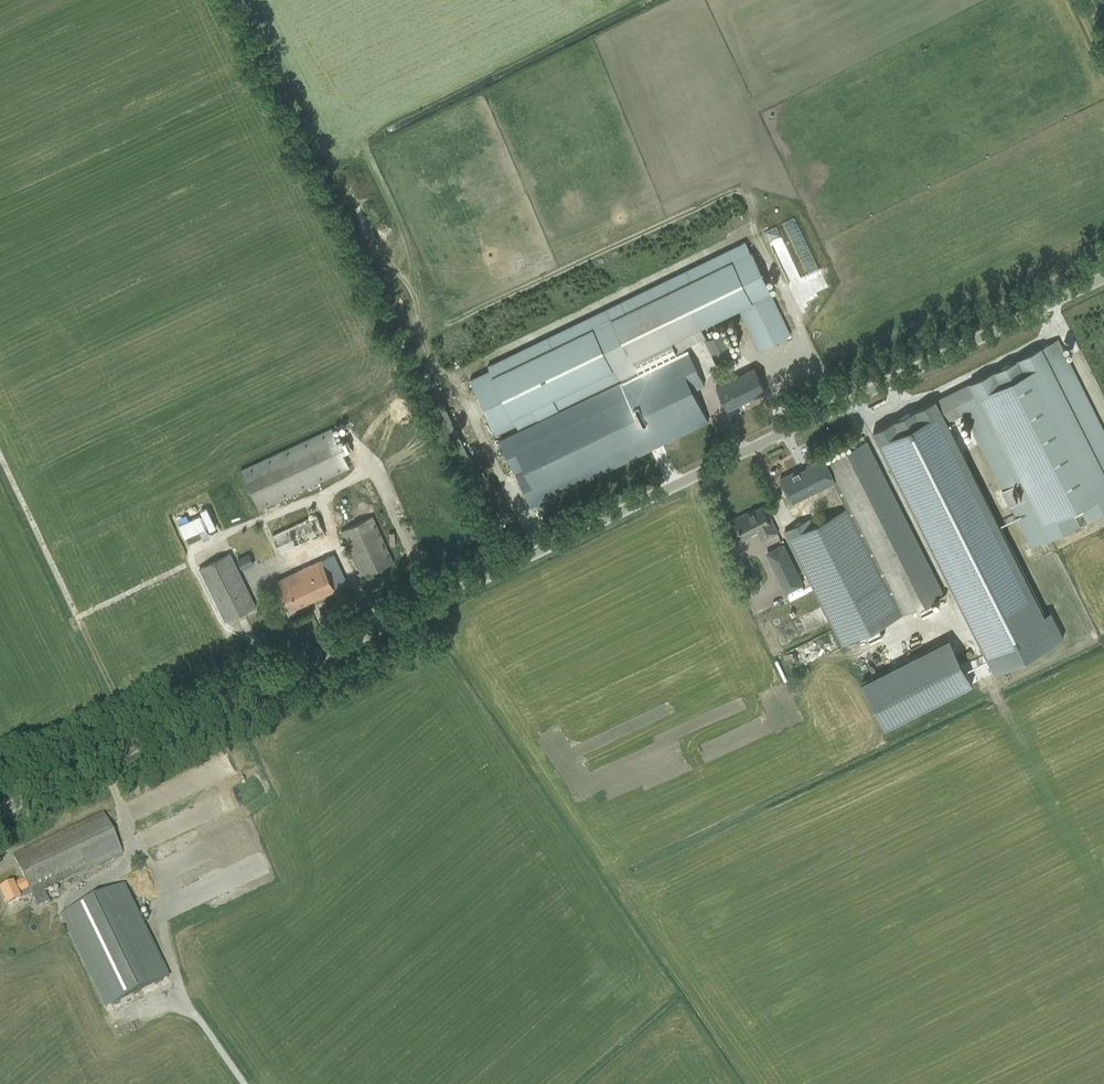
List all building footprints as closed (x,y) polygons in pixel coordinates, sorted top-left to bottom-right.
[(487,410),(485,411),(496,433),(516,424),(518,428),(705,337),(700,327),(738,308),(759,350),(790,334),(770,292),(771,292),(752,252),(751,252),(745,241),(488,366),(490,370),(470,379),(480,401),(482,401),(487,410)] [(703,341),(716,366),(734,357),(721,332),(703,341)] [(874,430),(988,657),(1048,627),(945,422),(963,413),(1030,547),(1103,510),(1103,430),(1057,338),(1041,346),(1040,346),(1017,358),(1017,359),(994,370),(993,370),(969,382),(970,383),(937,399),(936,400),(935,399),(874,430)] [(687,349),(499,440),(531,506),(708,421),(693,390),(704,385),(687,349)] [(858,356),(849,360),(850,364),(860,360),(858,356)] [(716,386),(723,399),(727,409),(766,391),(754,367),(716,386)] [(884,397),(899,390),(895,383),(880,390),(884,397)] [(241,469),(259,509),(350,468),(343,453),(339,445),(331,428),(241,469)] [(347,441),(339,445),(343,453),(351,450),(347,441)] [(813,527),(814,530),(809,532),(803,522),(785,531),(842,643),(865,631),(877,625),(943,592),(867,441),(825,462),(823,457),(806,465),(807,467),(800,471),(799,469),(780,478),(793,503),(833,483),(847,510),(813,527)] [(734,518),(744,537),(757,530),(760,534),(763,532),(766,538),(778,532),(770,517),(768,519),(762,507),(748,513),(747,512),(734,518)] [(200,516),(179,525),(185,537),(205,528),(203,523),(206,522),(210,531),(216,528),(206,508),(200,511),(203,516),(200,517),(200,516)] [(316,515),(273,534),(282,554),(289,551),(290,553),(298,549),(297,547),(325,534),(316,515)] [(341,530),(360,572),(357,573),(359,578),(394,562),(372,516),(341,530)] [(803,584),(783,544),(766,553),(771,562),(786,592),(803,584)] [(200,567),(226,621),(256,606),(230,553),(200,567)] [(247,553),(236,558),(242,569),(253,564),(247,553)] [(275,580),(289,610),(347,583),(334,554),(275,580)] [(877,625),(865,631),(871,642),(883,636),(877,625)] [(943,642),(862,683),(885,728),(972,683),(952,644),(949,638),(943,642)] [(122,854),(103,814),(13,856),(24,879),(13,885),(12,884),(0,890),(0,893),(6,906),(31,894),(37,907),(49,902),(44,891),(122,854)] [(123,886),(62,916),(106,1008),(168,978),(123,886)]
